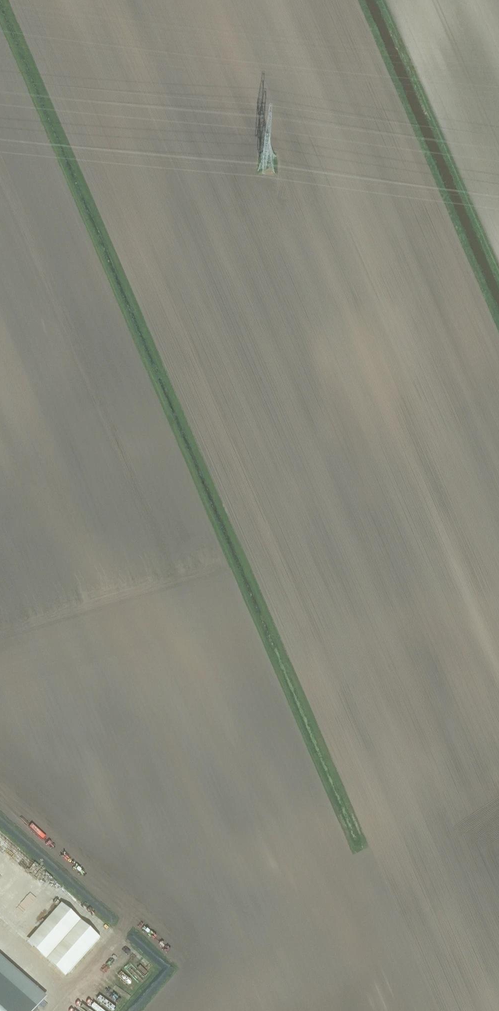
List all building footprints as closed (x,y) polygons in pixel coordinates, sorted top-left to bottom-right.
[(34,941),(73,975),(108,936),(69,901),(34,941)] [(49,924),(60,911),(55,907),(44,920),(49,924)] [(113,911),(109,917),(116,922),(120,917),(113,911)] [(38,1009),(0,975),(0,1010),(36,1010),(38,1009)]
